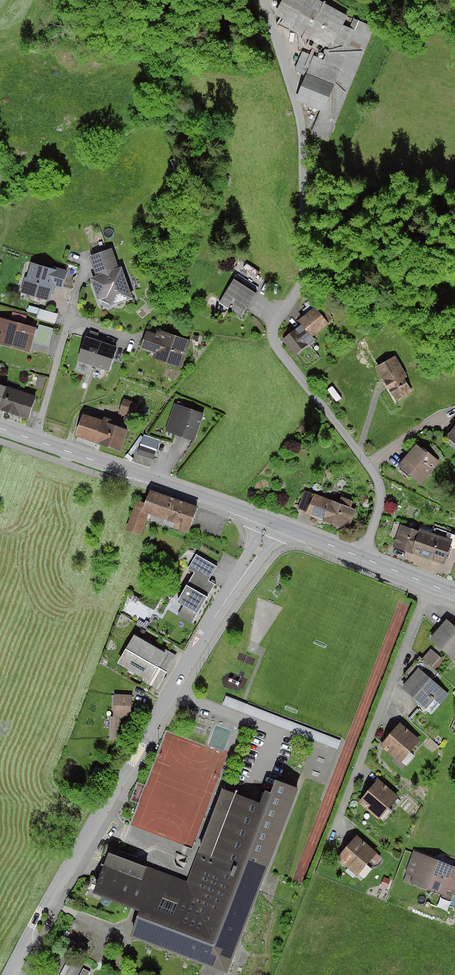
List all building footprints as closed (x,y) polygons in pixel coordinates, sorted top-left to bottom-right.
[(319,0),(282,0),(274,14),(283,19),(279,25),(328,49),(343,24),(348,16),(319,0)] [(294,71),(306,75),(296,100),(321,110),(311,134),(329,142),(375,27),(354,18),(350,28),(343,24),(328,49),(324,59),(302,52),(294,71)] [(96,276),(90,278),(98,300),(99,300),(110,305),(110,307),(133,299),(122,266),(119,267),(112,248),(89,256),(96,276)] [(52,268),(31,262),(27,277),(24,277),(20,292),(50,301),(52,294),(54,293),(56,287),(63,289),(64,286),(68,270),(53,266),(52,268)] [(256,293),(234,279),(219,301),(241,315),(256,293)] [(302,325),(283,339),(295,355),(315,339),(313,336),(334,320),(322,306),(318,309),(316,306),(298,320),(302,325)] [(58,313),(39,308),(37,318),(55,323),(58,313)] [(0,317),(0,344),(30,353),(33,342),(34,337),(37,328),(0,317)] [(54,329),(39,325),(36,338),(34,337),(33,342),(49,347),(54,329)] [(156,334),(146,331),(140,349),(153,354),(152,358),(182,368),(191,341),(162,330),(161,332),(157,331),(156,334)] [(118,347),(86,336),(77,361),(109,372),(118,347)] [(395,356),(375,367),(395,401),(412,391),(405,378),(408,377),(395,356)] [(39,376),(36,387),(43,389),(46,377),(39,376)] [(6,386),(0,403),(0,410),(28,419),(36,396),(6,386)] [(138,403),(124,398),(119,413),(133,418),(138,403)] [(204,413),(174,403),(165,431),(194,441),(204,413)] [(101,420),(83,414),(76,436),(121,451),(128,430),(107,422),(107,420),(102,418),(101,420)] [(446,437),(454,444),(454,426),(446,437)] [(160,440),(143,434),(136,455),(153,461),(160,440)] [(416,443),(398,465),(422,485),(440,462),(416,443)] [(145,503),(137,500),(127,529),(141,535),(149,514),(175,523),(173,528),(189,534),(198,507),(150,489),(145,503)] [(314,494),(305,491),(297,510),(306,513),(306,515),(348,531),(356,510),(351,508),(353,502),(341,497),(339,503),(315,494),(314,494)] [(419,531),(394,522),(389,536),(396,538),(393,547),(444,565),(453,540),(420,529),(419,531)] [(217,566),(196,555),(188,569),(194,572),(177,601),(184,605),(178,615),(191,623),(197,614),(198,614),(215,584),(209,580),(217,566)] [(429,639),(454,660),(454,626),(447,619),(429,639)] [(165,652),(135,635),(118,664),(143,679),(142,681),(157,689),(177,656),(166,650),(165,652)] [(431,649),(422,658),(435,669),(444,660),(431,649)] [(450,694),(419,667),(401,687),(431,714),(439,704),(440,705),(450,694)] [(132,695),(114,694),(113,717),(110,717),(109,739),(109,740),(118,740),(119,717),(131,718),(132,695)] [(341,741),(226,696),(222,704),(338,749),(341,741)] [(421,740),(401,722),(380,746),(401,763),(421,740)] [(105,772),(95,766),(88,781),(98,786),(105,772)] [(187,883),(109,853),(108,856),(93,893),(140,911),(130,937),(228,974),(299,789),(276,780),(271,792),(266,790),(261,803),(223,789),(187,883)] [(378,780),(359,802),(379,820),(399,798),(378,780)] [(357,835),(337,858),(357,876),(377,853),(357,835)] [(413,850),(405,873),(413,876),(410,883),(444,896),(447,889),(454,892),(454,866),(413,850)] [(391,880),(384,877),(380,886),(387,889),(391,880)] [(55,955),(46,971),(52,974),(61,958),(55,955)] [(67,961),(60,974),(71,974),(76,966),(67,961)]
